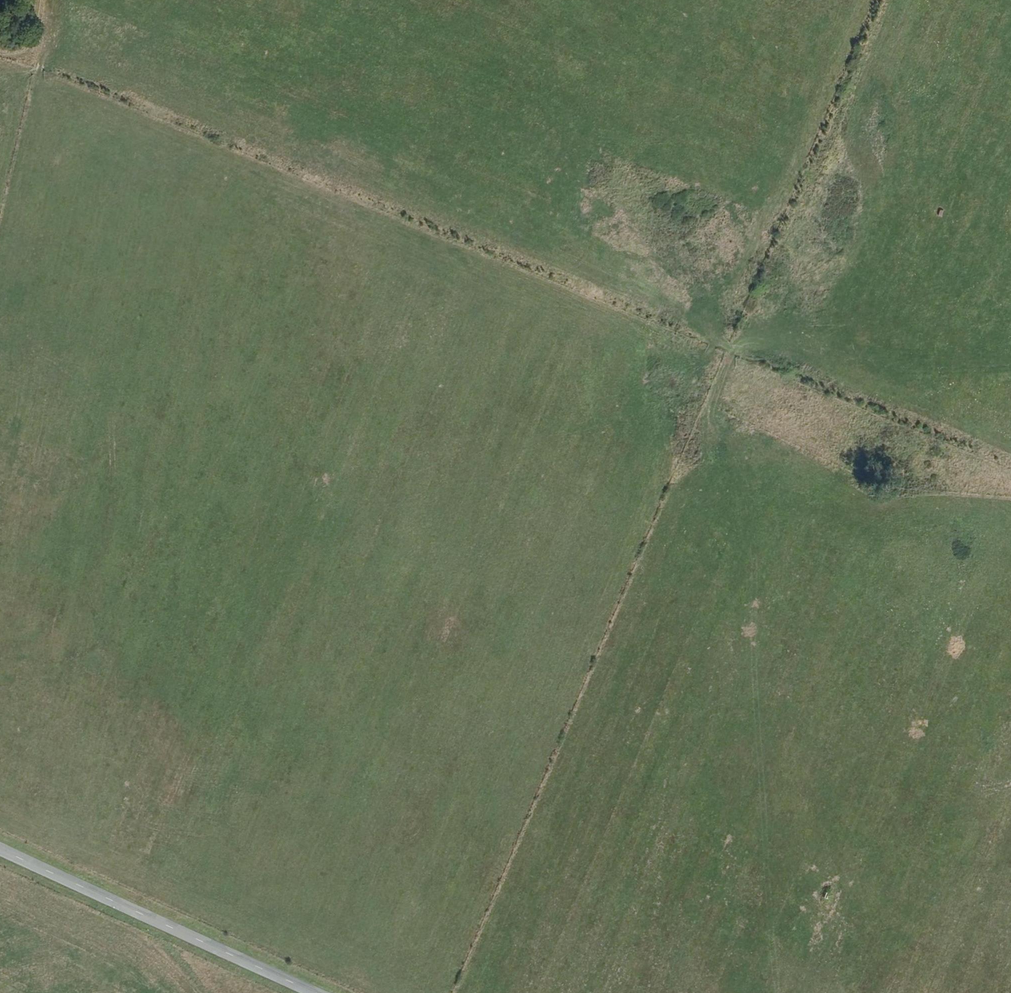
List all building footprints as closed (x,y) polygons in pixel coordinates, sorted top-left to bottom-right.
[(35,953),(49,959),(54,948),(40,941),(35,953)]
